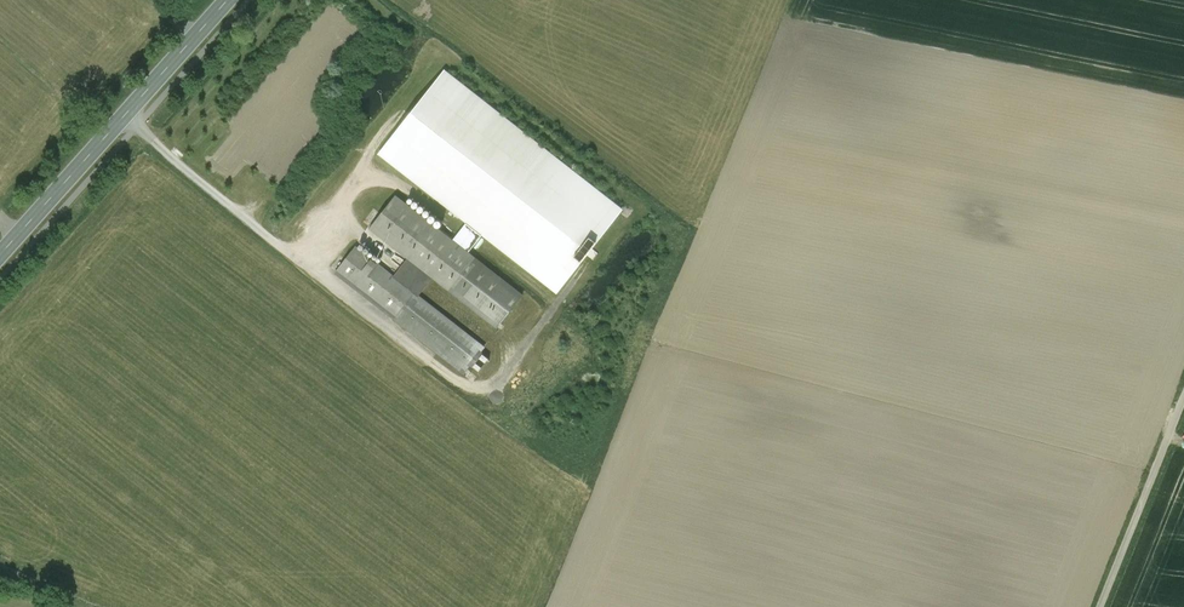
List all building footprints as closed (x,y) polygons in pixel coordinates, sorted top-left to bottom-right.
[(481,234),(555,292),(622,208),(444,67),(377,152),(465,221),(481,234)] [(497,329),(522,296),(466,253),(450,240),(395,197),(370,230),(408,260),(395,277),(357,247),(336,273),(465,373),(484,349),(419,298),(433,280),(497,329)] [(465,221),(450,240),(466,253),(481,234),(465,221)]
